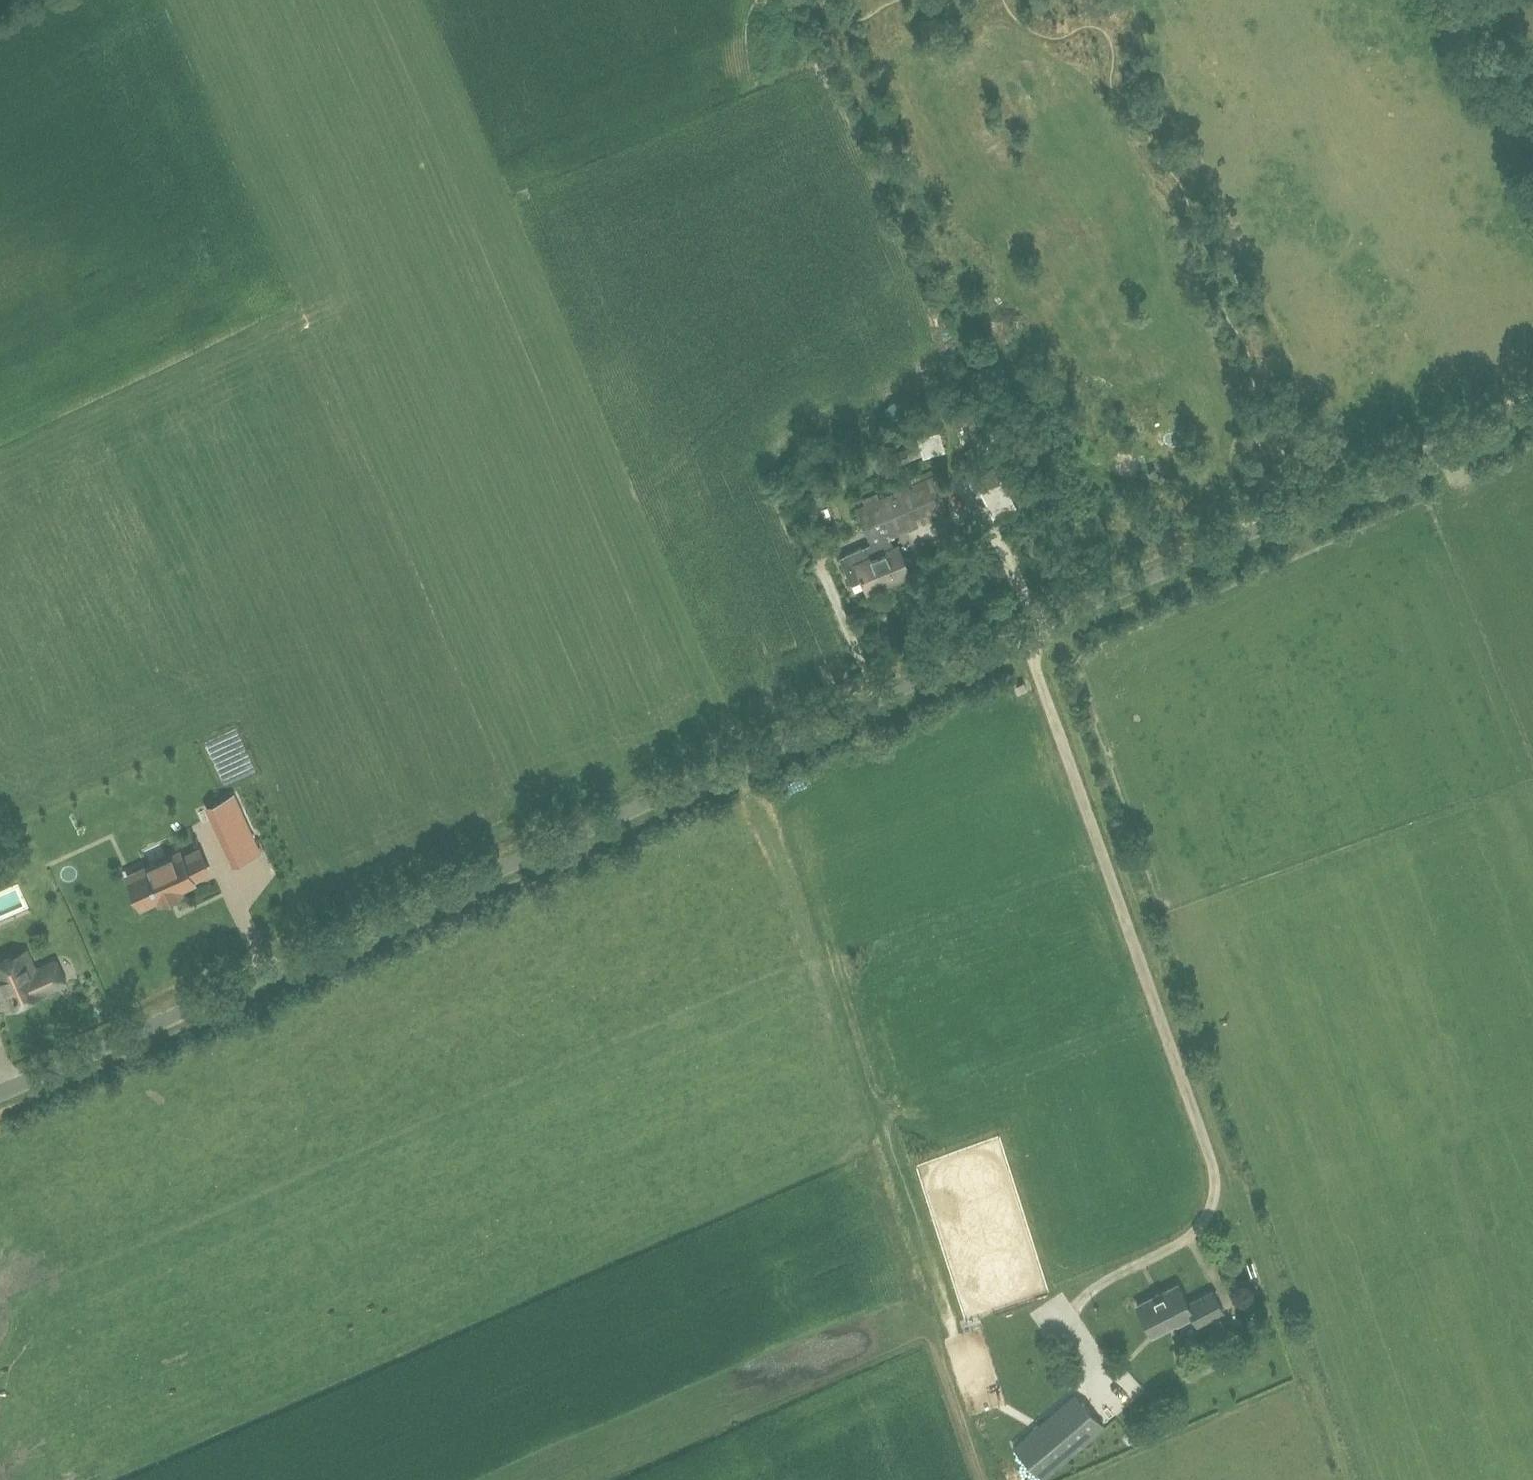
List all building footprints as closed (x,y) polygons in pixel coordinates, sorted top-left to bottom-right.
[(905,447),(885,454),(890,468),(909,462),(923,457),(918,443),(905,447)] [(972,474),(979,490),(1001,481),(993,465),(972,474)] [(894,547),(889,535),(949,509),(934,474),(857,508),(872,542),(840,556),(851,583),(862,578),(868,591),(911,572),(910,570),(913,569),(915,565),(912,558),(908,557),(905,558),(899,545),(894,547)] [(1019,692),(1027,688),(1024,682),(1016,685),(1019,692)] [(216,825),(225,843),(249,832),(232,796),(209,806),(218,824),(216,825)] [(118,898),(132,926),(192,896),(178,869),(118,898)] [(26,950),(0,962),(0,994),(8,1011),(46,992),(45,989),(53,985),(45,967),(36,971),(26,950)] [(1187,1302),(1177,1283),(1136,1304),(1151,1333),(1176,1320),(1178,1323),(1192,1315),(1196,1322),(1222,1309),(1212,1290),(1187,1302)] [(1044,1479),(1106,1427),(1073,1394),(1013,1446),(1044,1479)]
